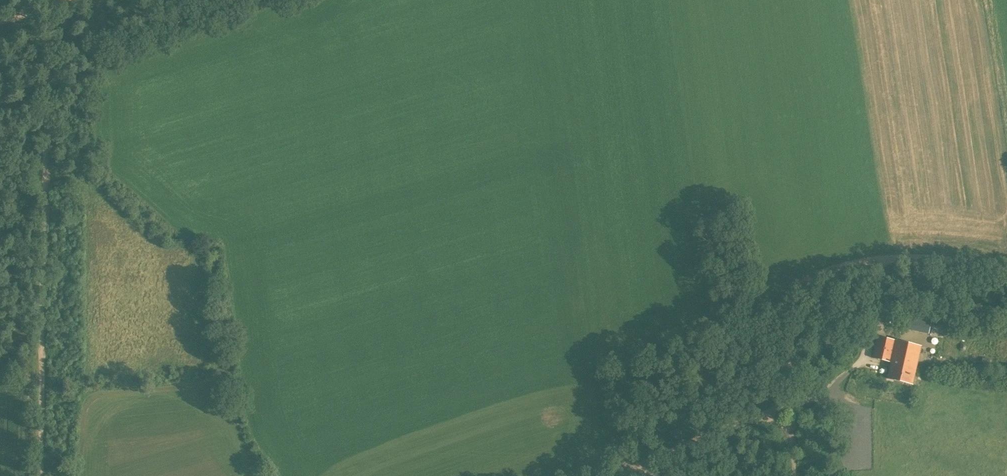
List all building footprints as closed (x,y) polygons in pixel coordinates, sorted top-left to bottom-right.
[(908,315),(904,329),(929,334),(930,325),(936,326),(937,320),(931,319),(908,315)] [(888,378),(912,384),(921,346),(878,337),(873,358),(892,362),(888,378)]
